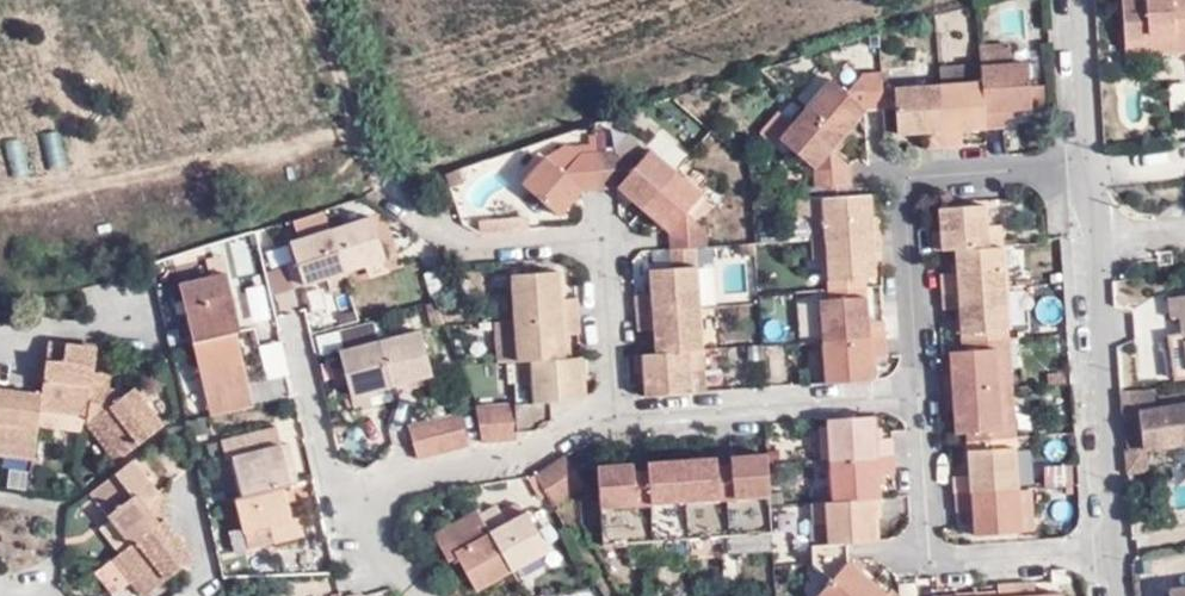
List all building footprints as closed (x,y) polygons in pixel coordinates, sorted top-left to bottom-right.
[(1119,45),(1151,43),(1151,53),(1151,56),(1184,54),(1184,0),(1117,0),(1119,45)] [(878,50),(877,34),(867,37),(867,49),(878,50)] [(1151,43),(1119,45),(1120,55),(1151,53),(1151,43)] [(1007,46),(976,47),(978,66),(983,129),(1002,128),(1002,120),(1001,111),(1013,109),(1042,108),(1042,86),(1032,87),(1027,87),(1025,63),(1007,64),(1007,46)] [(978,66),(936,69),(938,87),(942,149),(960,147),(959,131),(983,129),(978,66)] [(828,82),(803,111),(840,142),(866,111),(882,110),(881,91),(880,75),(860,76),(843,95),(828,82)] [(1171,109),(1184,108),(1184,81),(1170,82),(1171,109)] [(942,149),(938,87),(894,90),(895,109),(897,136),(924,135),(924,150),(942,149)] [(895,109),(894,90),(881,91),(882,110),(895,109)] [(1001,111),(1002,120),(1014,119),(1013,109),(1001,111)] [(840,142),(803,111),(792,124),(777,140),(813,170),(815,189),(820,188),(850,187),(849,169),(830,154),(840,142)] [(777,140),(792,124),(778,112),(759,134),(772,147),(777,140)] [(631,137),(615,154),(632,171),(649,153),(631,137)] [(599,192),(596,155),(581,156),(573,146),(545,163),(522,189),(557,221),(581,194),(599,192)] [(615,154),(596,155),(599,192),(618,191),(642,212),(674,175),(649,153),(632,171),(615,154)] [(700,198),(674,175),(642,212),(668,234),(670,252),(671,252),(696,250),(707,250),(705,233),(685,216),(700,198)] [(850,199),(850,187),(820,188),(820,201),(850,199)] [(809,237),(810,242),(878,237),(876,221),(871,220),(871,210),(869,198),(850,199),(820,201),(822,222),(808,223),(809,237)] [(798,224),(808,223),(822,222),(820,201),(797,203),(798,224)] [(955,251),(1000,248),(998,229),(987,229),(985,207),(938,211),(940,234),(931,235),(933,252),(955,251)] [(363,269),(384,264),(372,222),(343,231),(339,220),(327,223),(325,216),(294,225),(298,242),(291,245),(297,264),(287,267),(293,290),(326,280),(331,293),(347,289),(343,275),(363,269)] [(878,237),(810,242),(811,262),(826,261),(827,281),(863,279),(873,278),(872,256),(879,256),(878,237)] [(1002,289),(1000,248),(955,251),(955,275),(938,276),(940,293),(1002,289)] [(697,269),(696,250),(671,252),(672,270),(697,269)] [(221,253),(176,270),(180,279),(225,262),(221,253)] [(752,263),(728,265),(730,290),(754,288),(752,263)] [(387,275),(384,264),(363,269),(368,282),(387,275)] [(654,296),(636,298),(637,315),(700,311),(697,269),(672,270),(653,272),(654,296)] [(440,271),(425,275),(432,299),(447,294),(440,271)] [(250,406),(233,331),(238,330),(225,273),(178,283),(208,416),(250,406)] [(432,299),(425,275),(422,276),(429,299),(432,299)] [(511,280),(514,324),(574,320),(573,303),(558,303),(557,277),(511,280)] [(827,281),(827,293),(864,290),(863,279),(827,281)] [(1005,331),(1002,289),(940,293),(941,311),(957,311),(959,334),(1005,331)] [(864,290),(827,293),(828,303),(864,300),(864,290)] [(1168,297),(1171,318),(1180,317),(1184,353),(1184,295),(1168,297)] [(820,345),(884,341),(882,325),(866,325),(864,300),(828,303),(818,303),(820,345)] [(700,311),(637,315),(639,334),(658,333),(658,356),(703,353),(700,311)] [(514,324),(495,326),(498,367),(517,365),(562,362),(560,338),(576,338),(574,320),(514,324)] [(374,321),(339,330),(343,350),(339,351),(353,409),(370,406),(368,395),(366,390),(389,384),(379,341),(374,321)] [(389,384),(390,390),(391,394),(410,389),(408,380),(429,375),(418,331),(379,341),(389,384)] [(959,343),(1006,340),(1005,331),(959,334),(959,343)] [(995,370),(1008,369),(1006,340),(959,343),(960,352),(993,349),(995,370)] [(823,387),(871,383),(870,360),(885,360),(884,341),(820,345),(823,387)] [(48,343),(41,394),(40,407),(88,414),(93,375),(94,367),(82,366),(84,348),(48,343)] [(704,348),(707,385),(764,381),(762,344),(704,348)] [(96,350),(84,348),(82,366),(94,367),(96,350)] [(943,394),(1009,389),(1008,369),(995,370),(993,349),(960,352),(947,353),(949,376),(942,376),(943,394)] [(704,374),(703,353),(658,356),(637,358),(638,376),(645,377),(646,399),(692,396),(691,374),(704,374)] [(562,362),(517,365),(518,385),(532,385),(532,406),(550,405),(579,403),(578,400),(578,379),(584,380),(583,361),(562,362)] [(705,396),(704,374),(691,374),(692,396),(705,395),(705,396)] [(93,375),(88,414),(86,424),(116,463),(163,427),(134,391),(126,397),(110,409),(105,404),(107,393),(110,377),(93,375)] [(408,380),(410,389),(431,384),(429,375),(408,380)] [(366,390),(368,395),(390,390),(389,384),(366,390)] [(10,397),(11,391),(0,389),(0,396),(10,397)] [(1012,430),(1009,389),(943,394),(945,412),(951,412),(953,434),(965,434),(1012,430)] [(32,459),(38,420),(40,407),(41,394),(11,391),(10,397),(0,396),(0,454),(32,459)] [(126,397),(107,393),(105,404),(110,409),(126,397)] [(1119,396),(1124,452),(1145,450),(1184,445),(1184,406),(1153,411),(1153,401),(1136,402),(1136,393),(1119,396)] [(550,405),(532,406),(516,407),(517,435),(535,434),(550,425),(550,405)] [(88,414),(40,407),(38,420),(81,427),(82,424),(86,424),(88,414)] [(517,435),(516,407),(497,408),(499,443),(518,442),(517,435)] [(497,408),(476,409),(481,443),(499,443),(497,408)] [(476,409),(473,409),(459,414),(468,450),(481,446),(481,443),(476,409)] [(442,419),(452,454),(468,450),(459,414),(442,419)] [(873,418),(826,421),(829,462),(892,458),(890,440),(875,442),(873,418)] [(426,424),(434,459),(452,454),(442,419),(426,424)] [(406,430),(415,463),(434,459),(426,424),(406,430)] [(965,443),(1013,439),(1012,430),(965,434),(965,443)] [(269,527),(274,546),(303,537),(298,519),(292,520),(288,505),(285,494),(284,489),(290,487),(281,449),(282,448),(278,431),(222,445),(226,463),(233,461),(243,498),(235,501),(244,533),(269,527)] [(1013,449),(1013,439),(965,443),(966,452),(1013,449)] [(288,447),(282,448),(281,449),(290,487),(299,484),(288,447)] [(1016,491),(1013,449),(966,452),(967,478),(953,479),(954,496),(1016,491)] [(1124,452),(1126,471),(1146,469),(1145,450),(1124,452)] [(765,455),(730,457),(731,464),(766,461),(765,455)] [(550,467),(571,498),(586,488),(566,457),(550,467)] [(892,458),(829,462),(832,506),(879,502),(877,477),(893,475),(892,458)] [(158,494),(133,459),(91,493),(112,520),(132,546),(159,525),(146,511),(147,503),(158,494)] [(680,462),(648,464),(648,470),(715,465),(715,460),(680,462)] [(686,542),(771,536),(770,509),(766,461),(731,464),(731,468),(733,497),(717,498),(716,468),(715,465),(648,470),(648,473),(650,504),(635,505),(633,475),(633,471),(597,474),(604,548),(653,546),(686,542)] [(1046,485),(1075,483),(1073,463),(1045,465),(1046,485)] [(535,478),(552,510),(571,498),(550,467),(535,478)] [(731,468),(716,468),(717,498),(733,497),(731,468)] [(648,473),(633,475),(635,505),(650,504),(648,473)] [(164,489),(158,494),(147,503),(146,511),(159,525),(165,520),(168,493),(164,489)] [(1031,532),(1030,490),(1016,491),(1019,534),(1031,532)] [(1019,534),(1016,491),(954,496),(955,515),(970,514),(972,537),(1019,534)] [(285,494),(288,505),(295,502),(292,492),(285,494)] [(826,526),(827,546),(846,545),(875,543),(873,521),(880,520),(879,502),(832,506),(831,505),(812,506),(813,527),(826,526)] [(547,552),(526,515),(523,516),(518,506),(500,516),(496,509),(480,517),(477,513),(434,537),(448,563),(457,558),(475,592),(547,552)] [(132,546),(112,520),(102,528),(121,554),(132,546)] [(159,525),(132,546),(121,554),(108,564),(127,586),(135,595),(146,595),(195,557),(165,520),(159,525)] [(249,552),(274,546),(269,527),(244,533),(249,552)] [(874,586),(848,563),(846,545),(827,546),(811,548),(812,566),(832,584),(821,595),(865,595),(874,586)] [(106,566),(95,574),(111,595),(115,595),(127,586),(108,564),(106,566)] [(1033,584),(1015,585),(1016,595),(1033,595),(1033,584)] [(1015,585),(997,586),(997,593),(997,595),(1016,595),(1015,585)] [(874,586),(865,595),(884,595),(874,586)]
